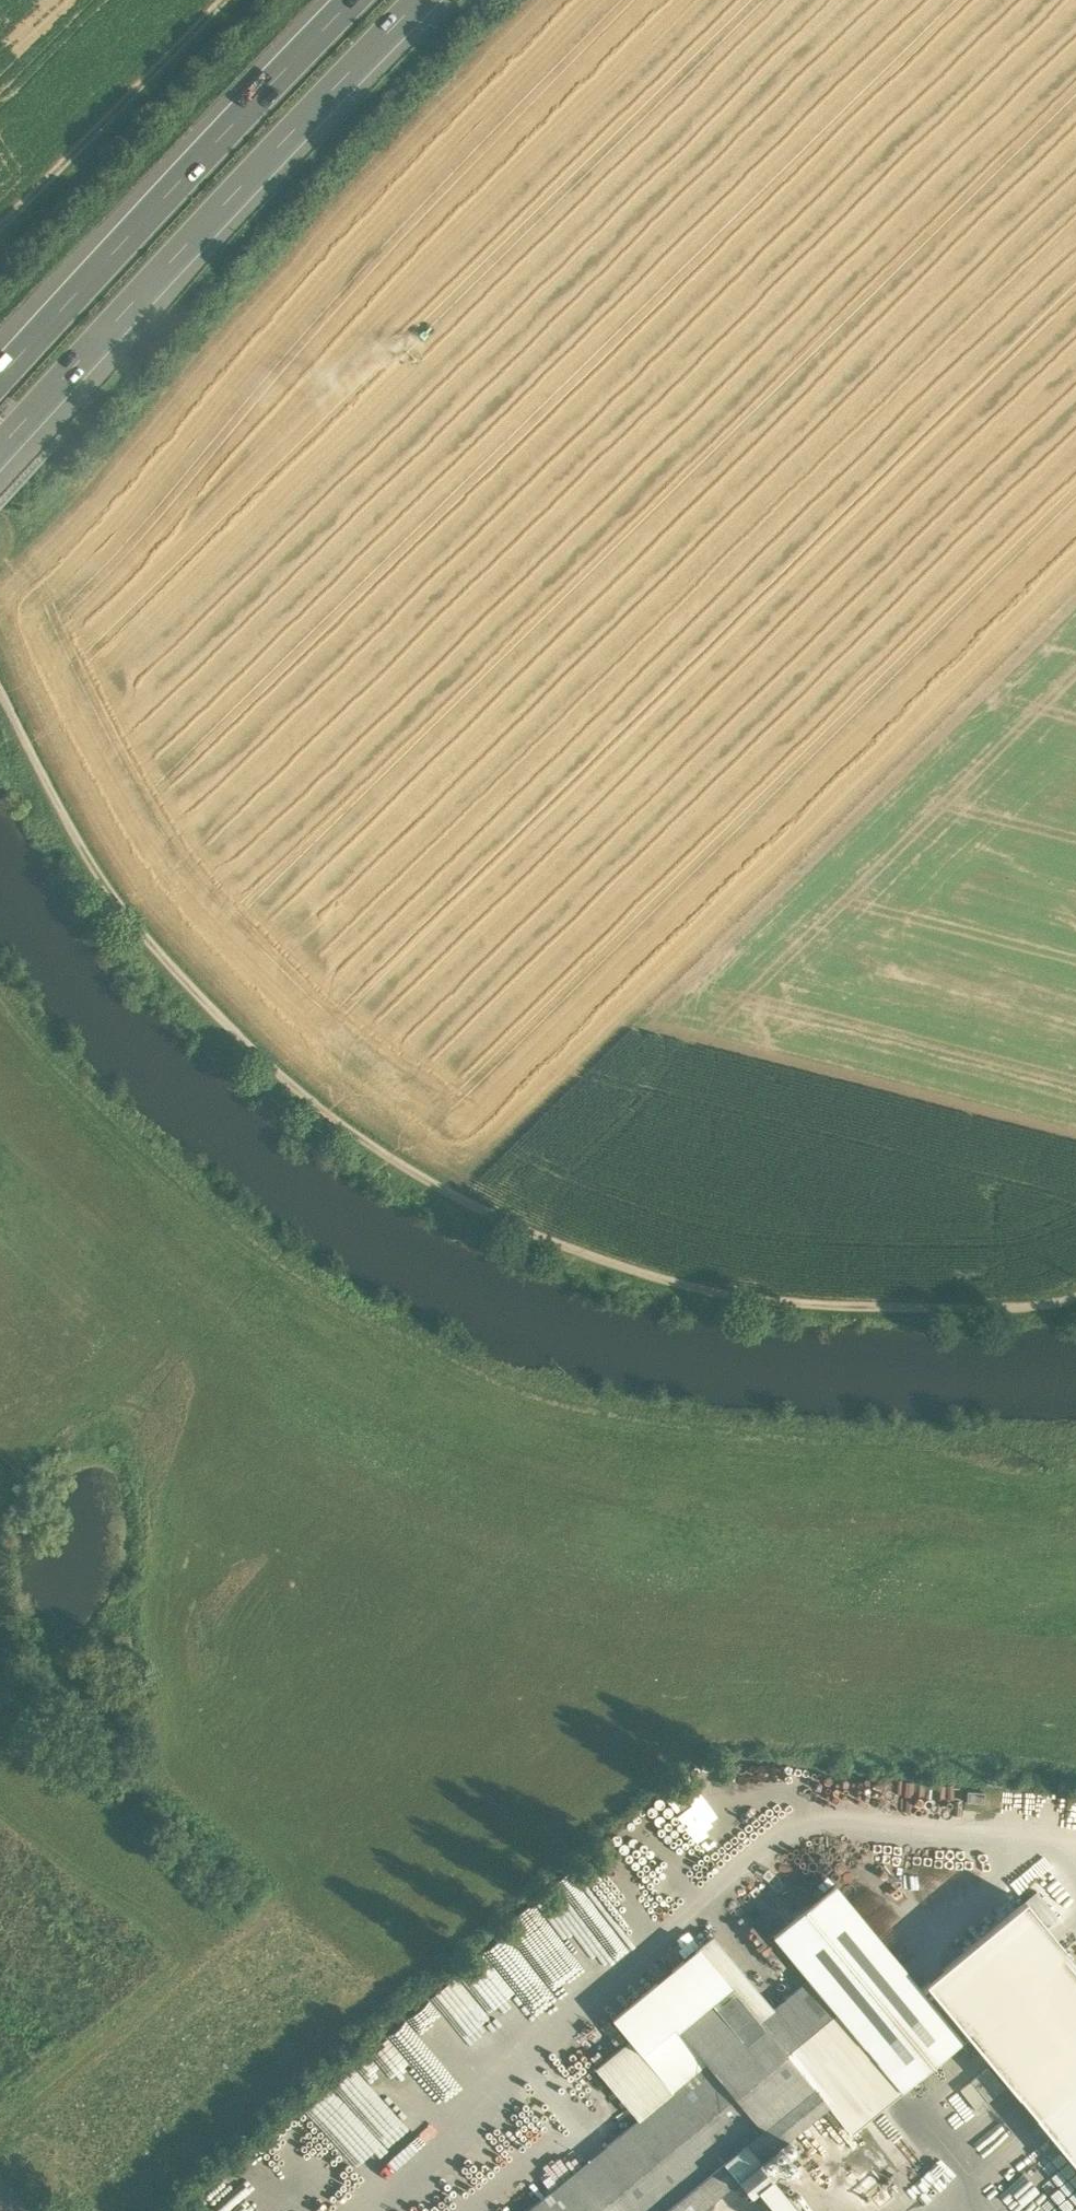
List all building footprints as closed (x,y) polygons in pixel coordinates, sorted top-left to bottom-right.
[(919,1988),(834,1885),(773,1936),(809,1979),(865,2047),(875,2061),(901,2091),(967,2036),(925,1983),(919,1988)] [(925,1983),(967,2036),(968,2037),(1017,2096),(1036,2118),(1075,2085),(1075,1964),(1024,1901),(925,1983)] [(773,2009),(713,1936),(698,1948),(728,1986),(757,2021),(773,2009)] [(728,1986),(643,2057),(673,2091),(638,2120),(527,2210),(699,2210),(737,2180),(749,2194),(756,2188),(774,2210),(798,2210),(769,2176),(758,2163),(827,2106),(850,2133),(901,2091),(875,2061),(864,2068),(854,2055),(865,2047),(809,1979),(773,2009),(757,2021),(728,1986)] [(338,2081),(309,2105),(317,2115),(341,2127),(355,2145),(378,2157),(424,2118),(453,2065),(449,2061),(461,2050),(447,2033),(452,2024),(438,2008),(450,1984),(342,2073),(338,2081)] [(629,2040),(595,2068),(638,2120),(673,2091),(643,2057),(629,2040)] [(875,2061),(865,2047),(854,2055),(864,2068),(875,2061)] [(1036,2118),(1075,2166),(1075,2085),(1036,2118)]
